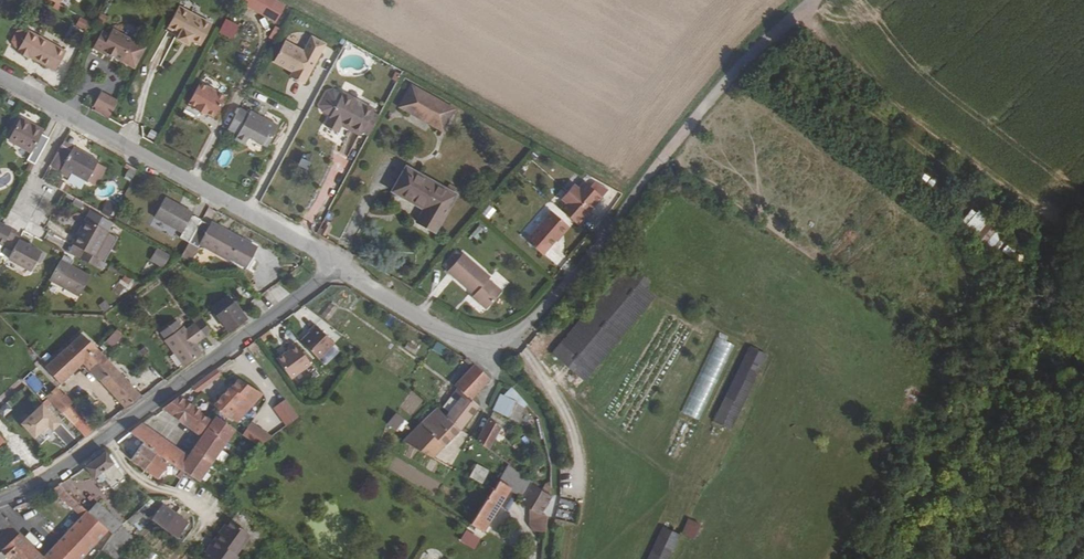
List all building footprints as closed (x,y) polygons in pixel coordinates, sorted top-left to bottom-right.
[(49,12),(56,0),(27,0),(49,12)] [(278,22),(286,2),(282,0),(239,0),(237,6),(278,22)] [(194,51),(207,30),(175,13),(163,34),(174,40),(171,45),(183,51),(186,46),(194,51)] [(75,27),(88,32),(92,23),(79,18),(75,27)] [(224,20),(219,35),(233,40),(239,25),(224,20)] [(305,80),(325,44),(312,37),(304,51),(285,41),(273,62),(292,72),(305,80)] [(129,78),(140,57),(106,39),(103,45),(96,41),(87,57),(98,63),(98,62),(129,78)] [(47,78),(57,60),(20,40),(9,60),(20,67),(22,64),(47,78)] [(305,80),(292,72),(290,76),(303,84),(305,80)] [(456,108),(410,83),(398,107),(443,132),(456,108)] [(218,106),(192,92),(181,113),(189,117),(188,118),(198,124),(199,122),(207,127),(218,106)] [(94,107),(111,116),(119,103),(102,94),(94,107)] [(325,120),(319,130),(331,137),(338,124),(347,129),(345,134),(355,139),(368,114),(352,104),(351,107),(336,99),(327,95),(322,96),(315,110),(316,115),(325,120)] [(375,118),(368,114),(355,139),(363,142),(375,118)] [(243,119),(242,122),(233,117),(221,138),(230,143),(228,148),(238,153),(243,146),(260,156),(272,134),(243,119)] [(25,157),(20,167),(27,171),(42,145),(34,141),(36,137),(14,124),(3,145),(25,157)] [(67,152),(65,157),(55,151),(44,173),(53,178),(56,173),(80,187),(81,186),(90,168),(91,167),(67,152)] [(99,173),(90,168),(81,186),(90,190),(99,173)] [(432,236),(452,199),(402,172),(389,196),(424,215),(417,228),(432,236)] [(556,213),(573,228),(598,200),(580,185),(575,191),(570,187),(557,202),(562,206),(556,213)] [(185,221),(186,218),(158,203),(147,222),(175,238),(172,243),(181,248),(194,226),(185,221)] [(489,219),(495,209),(488,205),(482,215),(489,219)] [(981,233),(987,215),(968,209),(963,227),(981,233)] [(547,213),(520,244),(537,258),(562,229),(563,228),(547,213)] [(86,215),(80,226),(66,251),(88,262),(95,266),(97,268),(109,246),(106,240),(101,238),(107,227),(86,215)] [(992,225),(979,231),(987,249),(1000,243),(992,225)] [(173,263),(182,267),(192,248),(222,266),(223,265),(239,274),(249,255),(204,229),(202,231),(194,226),(181,248),(173,263)] [(476,226),(471,238),(479,241),(484,229),(476,226)] [(12,244),(15,240),(5,235),(0,244),(0,253),(7,257),(3,264),(25,276),(35,257),(12,244)] [(95,266),(66,251),(63,258),(91,273),(95,266)] [(168,259),(161,255),(158,261),(164,265),(168,259)] [(456,260),(451,257),(441,267),(446,272),(456,260)] [(484,284),(486,282),(458,258),(456,260),(446,272),(443,275),(470,300),(468,302),(481,314),(498,297),(484,284)] [(54,266),(43,286),(71,302),(82,282),(54,266)] [(546,359),(566,376),(579,387),(611,346),(648,301),(637,292),(642,286),(630,277),(625,283),(615,274),(546,359)] [(132,282),(125,278),(122,283),(129,287),(132,282)] [(219,300),(204,312),(223,339),(238,327),(233,319),(219,300)] [(110,311),(105,304),(98,308),(104,316),(110,311)] [(203,339),(194,326),(187,330),(197,344),(203,339)] [(175,373),(194,359),(187,351),(178,337),(175,333),(171,335),(167,329),(154,338),(159,345),(156,347),(175,373)] [(187,330),(178,337),(187,351),(197,344),(187,330)] [(327,349),(309,330),(302,336),(303,337),(294,346),(311,364),(327,349)] [(118,344),(112,337),(99,348),(105,355),(118,344)] [(54,389),(76,368),(82,374),(97,361),(94,358),(74,339),(39,373),(54,389)] [(437,340),(432,348),(444,356),(449,348),(437,340)] [(734,348),(717,340),(682,417),(699,423),(734,348)] [(413,355),(418,349),(408,342),(404,347),(413,355)] [(306,368),(290,347),(282,353),(284,355),(272,364),(286,383),(306,368)] [(760,358),(742,350),(709,427),(728,435),(760,358)] [(97,361),(82,374),(92,386),(107,372),(97,361)] [(438,422),(454,434),(473,408),(466,401),(483,384),(465,371),(445,392),(449,395),(436,411),(442,416),(438,422)] [(134,402),(107,372),(92,386),(116,412),(118,413),(134,402)] [(216,372),(191,389),(196,396),(220,378),(216,372)] [(46,392),(32,377),(27,384),(39,398),(46,392)] [(254,397),(229,382),(199,415),(226,433),(230,426),(254,397)] [(68,404),(53,390),(43,400),(57,415),(68,404)] [(513,415),(509,408),(500,396),(498,401),(493,399),(485,415),(507,426),(511,419),(513,415)] [(199,415),(177,400),(158,414),(197,440),(183,459),(177,454),(175,457),(162,447),(163,445),(154,438),(152,441),(137,429),(125,438),(131,442),(136,446),(173,472),(192,485),(226,433),(199,415)] [(294,422),(282,405),(270,415),(282,431),(294,422)] [(52,428),(34,409),(13,429),(26,443),(39,431),(44,436),(52,428)] [(396,445),(424,462),(454,434),(438,422),(424,411),(410,425),(414,429),(396,445)] [(497,431),(481,422),(469,446),(483,456),(497,431)] [(72,423),(65,429),(78,442),(85,437),(72,423)] [(385,428),(383,432),(389,435),(394,428),(387,424),(385,428)] [(264,441),(243,427),(235,439),(250,449),(264,441)] [(158,490),(173,472),(136,446),(131,442),(123,453),(128,457),(123,464),(158,490)] [(106,497),(118,487),(97,458),(78,472),(86,484),(89,482),(93,488),(97,485),(106,497)] [(476,463),(470,476),(483,483),(490,469),(476,463)] [(468,474),(451,464),(446,473),(464,482),(468,474)] [(521,484),(498,467),(489,483),(484,491),(463,527),(475,535),(499,490),(513,499),(521,484)] [(422,488),(428,478),(421,474),(415,484),(422,488)] [(534,484),(524,479),(521,484),(513,499),(509,506),(524,515),(528,529),(536,528),(537,519),(529,515),(537,501),(536,494),(534,484)] [(41,558),(80,558),(102,535),(82,516),(54,490),(47,494),(75,520),(41,558)] [(102,535),(107,539),(117,532),(90,508),(82,516),(102,535)] [(181,530),(155,511),(144,526),(170,545),(181,530)] [(688,517),(682,533),(694,538),(701,523),(688,517)] [(138,522),(133,518),(121,528),(129,534),(138,522)] [(0,524),(0,550),(11,540),(0,524)] [(212,538),(208,545),(226,558),(229,558),(242,540),(224,527),(214,540),(212,538)] [(683,536),(666,527),(650,558),(671,558),(683,536)] [(117,532),(107,539),(95,556),(98,558),(116,558),(118,558),(130,544),(117,532)] [(11,540),(0,550),(0,558),(31,558),(11,540)] [(208,545),(202,552),(204,553),(200,558),(226,558),(208,545)]
